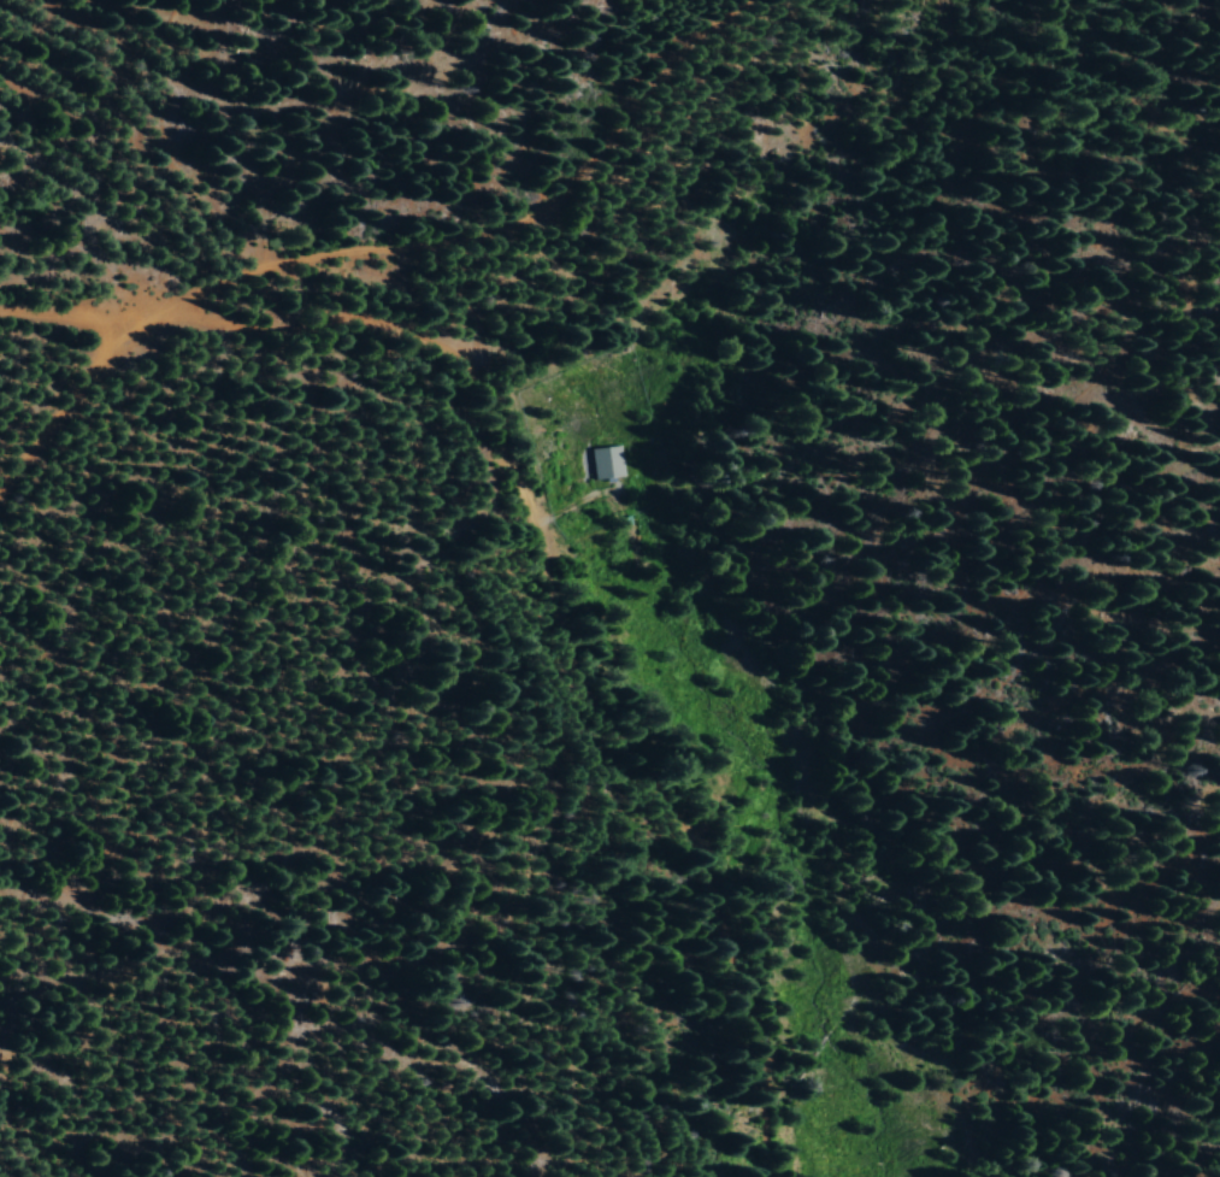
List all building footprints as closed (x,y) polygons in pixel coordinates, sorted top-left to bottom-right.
[(593,448),(596,480),(626,476),(623,445),(593,448)]
